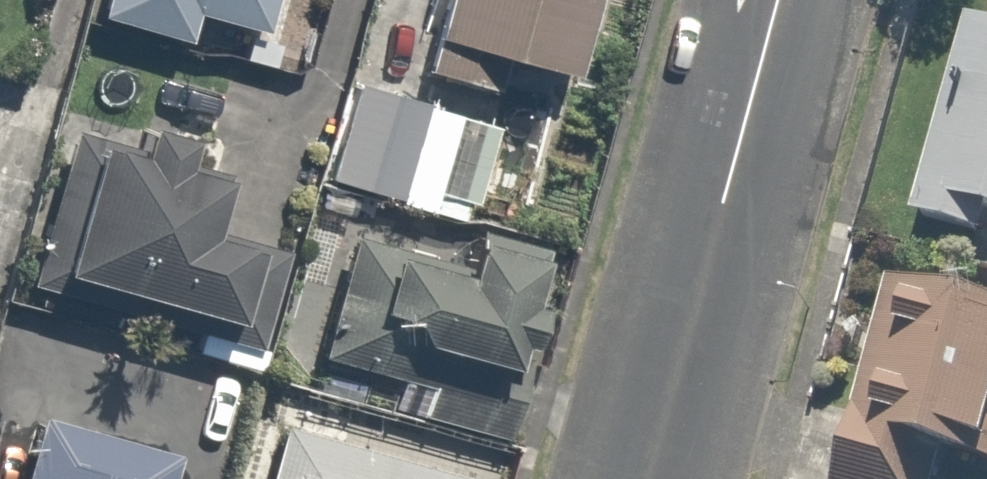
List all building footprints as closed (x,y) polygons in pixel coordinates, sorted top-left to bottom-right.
[(97,35),(188,60),(197,27),(243,39),(235,70),(267,79),(289,0),(106,0),(97,35)] [(603,0),(445,0),(429,59),(576,99),(603,0)] [(968,33),(915,228),(983,246),(986,235),(986,38),(968,33)] [(478,110),(359,74),(327,181),(446,217),(478,110)] [(141,173),(100,162),(64,297),(202,334),(195,358),(258,375),(289,260),(224,243),(235,204),(195,193),(204,163),(148,148),(141,173)] [(467,291),(349,259),(319,371),(402,393),(395,418),(507,449),(556,267),(479,246),(467,291)] [(892,288),(847,478),(986,478),(986,310),(892,288)] [(32,434),(20,478),(169,478),(171,472),(32,434)] [(283,440),(272,478),(431,478),(283,440)]
